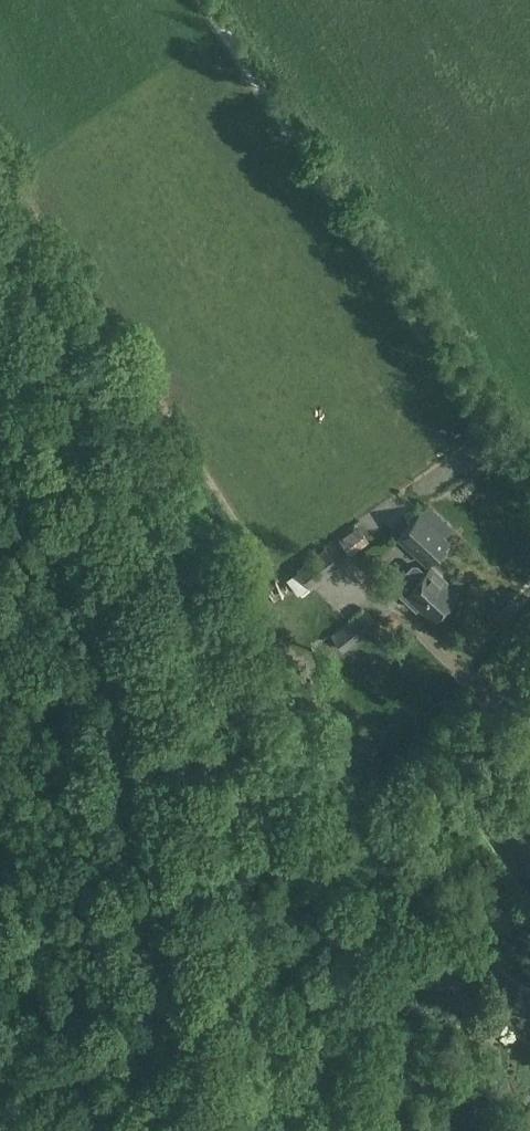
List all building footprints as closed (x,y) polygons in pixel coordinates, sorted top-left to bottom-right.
[(427,565),(449,542),(419,514),(397,537),(427,565)] [(357,527),(337,540),(348,556),(368,542),(357,527)] [(311,588),(339,567),(327,549),(298,570),(311,588)] [(416,610),(419,606),(433,620),(456,596),(444,586),(447,583),(430,567),(425,572),(417,564),(411,564),(390,587),(416,610)] [(470,1032),(471,1034),(474,1040),(483,1035),(482,1034),(479,1027),(470,1032)]
